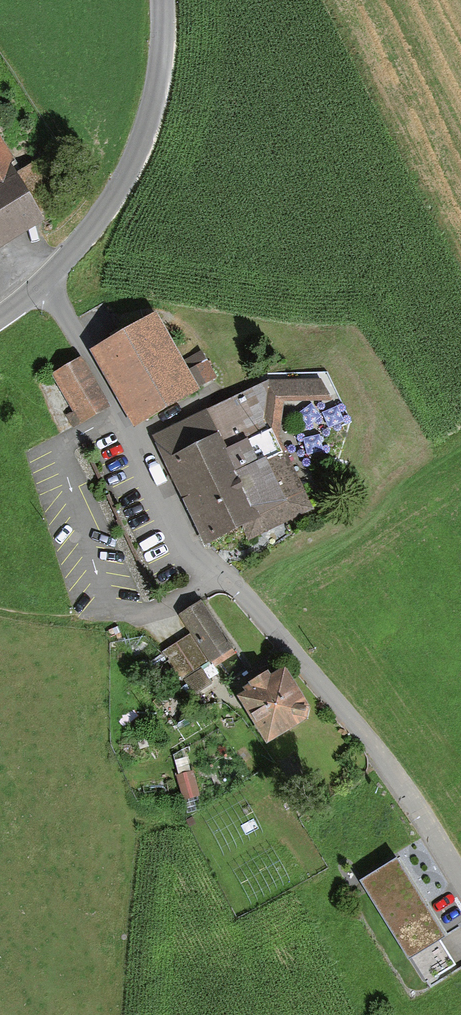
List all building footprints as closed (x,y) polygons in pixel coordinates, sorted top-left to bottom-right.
[(40,217),(0,152),(0,241),(40,217)] [(157,316),(100,348),(145,426),(202,394),(199,390),(219,379),(202,351),(183,361),(157,316)] [(145,426),(100,348),(91,354),(135,432),(145,426)] [(111,409),(81,359),(52,376),(81,426),(111,409)] [(315,512),(280,439),(282,400),(332,403),(322,381),(269,382),(150,438),(204,551),(245,532),(249,543),(315,512)] [(212,665),(233,651),(201,603),(180,617),(212,665)] [(179,682),(208,664),(190,635),(161,653),(179,682)] [(213,687),(202,670),(184,681),(194,698),(213,687)] [(310,712),(285,672),(271,680),(269,677),(242,695),(244,697),(236,702),(267,750),(307,725),(310,712)] [(184,802),(201,797),(194,772),(177,777),(184,802)] [(438,934),(447,928),(397,850),(360,873),(410,952),(438,934)] [(428,980),(456,962),(438,934),(410,952),(428,980)]
